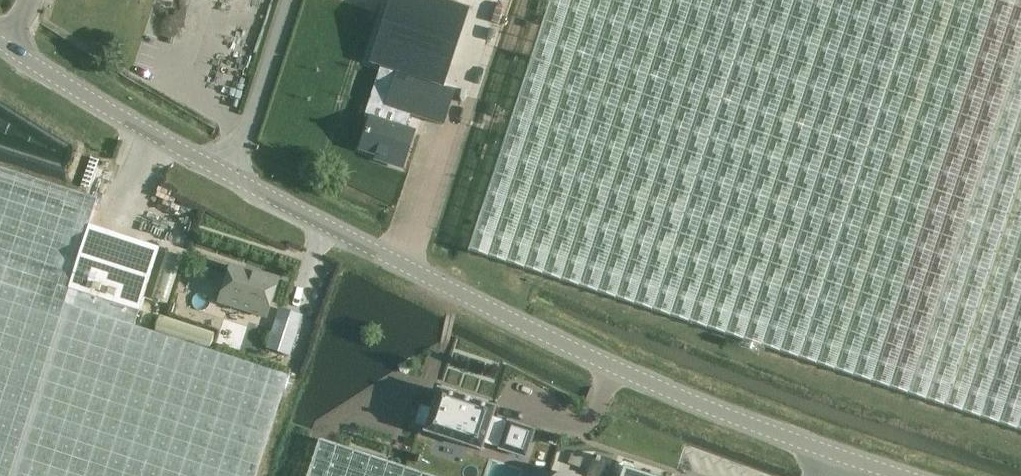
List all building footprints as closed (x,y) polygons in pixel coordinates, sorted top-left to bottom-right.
[(401,167),(413,132),(405,130),(410,116),(443,126),(455,91),(443,88),(469,8),(443,0),(390,0),(369,64),(395,73),(384,107),(396,111),(392,125),(370,118),(360,149),(384,157),(383,161),(401,167)] [(1020,433),(1020,0),(550,0),(466,251),(1020,433)] [(289,375),(209,350),(213,335),(158,318),(154,333),(135,327),(159,249),(89,227),(96,199),(0,168),(0,475),(257,475),(289,375)] [(219,302),(266,317),(278,279),(261,273),(260,277),(230,268),(219,302)] [(275,317),(265,350),(290,357),(300,325),(275,317)] [(499,449),(525,458),(533,431),(508,423),(507,426),(490,420),(493,412),(493,411),(494,409),(437,390),(437,392),(437,393),(431,411),(421,408),(416,423),(426,427),(425,430),(424,430),(424,432),(480,451),(481,449),(483,440),(500,446),(499,449)] [(319,440),(307,475),(429,475),(319,440)] [(496,449),(494,456),(514,463),(517,456),(496,449)] [(607,458),(593,454),(585,475),(601,475),(607,458)] [(634,471),(632,466),(624,463),(619,466),(616,474),(617,475),(650,475),(634,471)]
